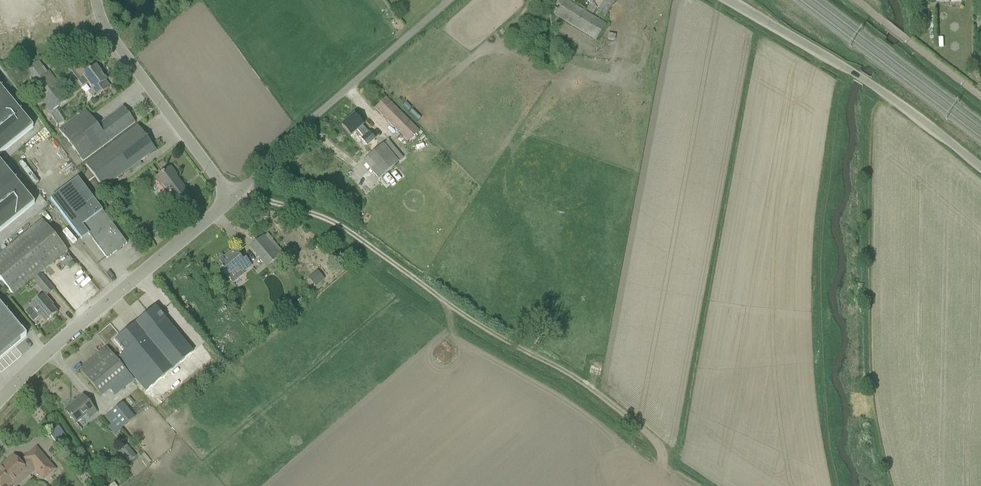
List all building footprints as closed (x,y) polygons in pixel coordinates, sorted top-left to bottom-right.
[(606,25),(565,0),(564,0),(555,15),(596,41),(606,25)] [(604,21),(617,0),(605,0),(596,15),(604,21)] [(50,114),(61,106),(52,94),(62,87),(50,72),(48,73),(39,61),(21,74),(50,114)] [(106,81),(96,66),(91,70),(86,62),(72,72),(82,87),(87,83),(93,90),(90,92),(94,99),(109,88),(105,82),(106,81)] [(33,128),(0,87),(0,155),(33,128)] [(418,130),(386,97),(375,108),(407,141),(418,130)] [(83,162),(135,123),(123,107),(97,126),(85,110),(59,130),(83,162)] [(363,126),(354,115),(342,126),(351,136),(358,130),(364,138),(362,140),(367,145),(374,139),(369,133),(369,134),(363,126)] [(86,165),(104,189),(156,150),(138,126),(86,165)] [(378,179),(403,158),(388,140),(363,161),(378,179)] [(35,204),(0,161),(0,232),(35,204)] [(156,179),(174,204),(178,208),(184,203),(185,200),(183,198),(188,194),(175,176),(176,175),(171,168),(156,179)] [(89,235),(107,259),(127,244),(78,178),(51,199),(82,240),(89,235)] [(268,218),(269,212),(258,212),(257,211),(249,217),(253,222),(258,218),(268,218)] [(13,245),(38,276),(68,252),(42,221),(13,245)] [(280,256),(264,237),(251,248),(267,267),(280,256)] [(13,245),(0,255),(0,280),(13,296),(38,276),(13,245)] [(244,275),(243,273),(251,266),(246,260),(243,262),(233,251),(217,264),(222,269),(221,270),(233,284),(244,275)] [(316,287),(325,280),(317,271),(308,279),(316,287)] [(47,296),(54,290),(41,275),(34,281),(47,296)] [(33,322),(39,317),(40,316),(46,322),(57,313),(51,307),(52,306),(44,296),(31,307),(25,312),(33,322)] [(25,336),(0,305),(0,357),(25,336)] [(118,359),(145,391),(192,352),(155,307),(138,321),(137,320),(134,324),(134,325),(115,341),(125,353),(118,359)] [(276,312),(268,318),(275,327),(283,321),(276,312)] [(101,396),(128,373),(107,348),(80,371),(101,396)] [(96,412),(83,396),(74,403),(75,404),(66,411),(76,424),(87,415),(90,418),(96,412)] [(110,414),(121,428),(135,418),(124,403),(110,414)] [(49,430),(55,442),(66,436),(60,425),(49,430)] [(136,457),(131,452),(130,450),(123,456),(124,457),(129,463),(136,457)] [(28,472),(14,456),(0,468),(0,485),(12,485),(28,472)]
